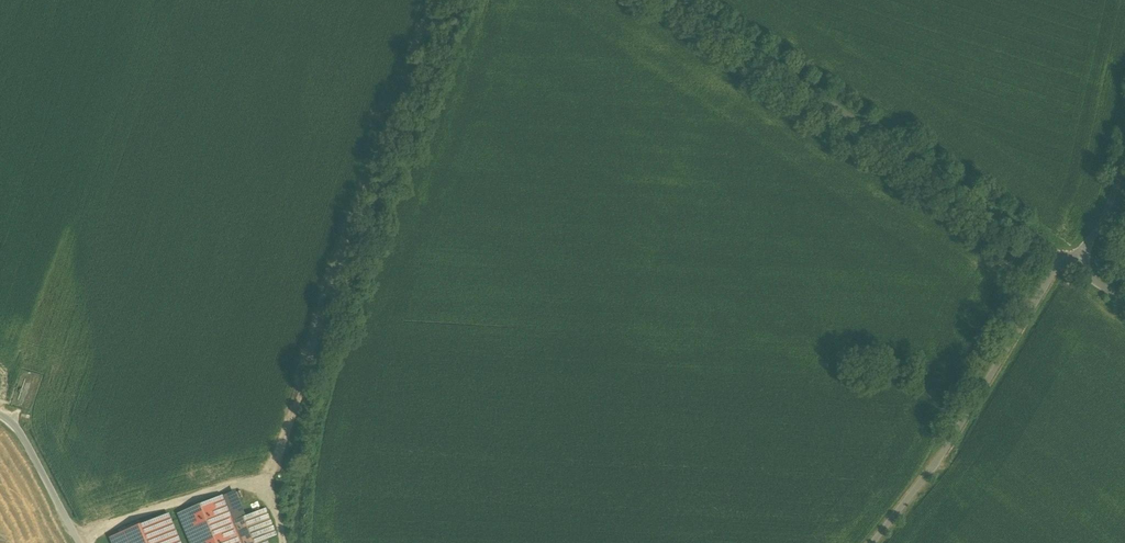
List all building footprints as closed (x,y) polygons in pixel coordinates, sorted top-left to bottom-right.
[(259,513),(236,522),(225,496),(179,515),(191,542),(272,542),(259,513)]
